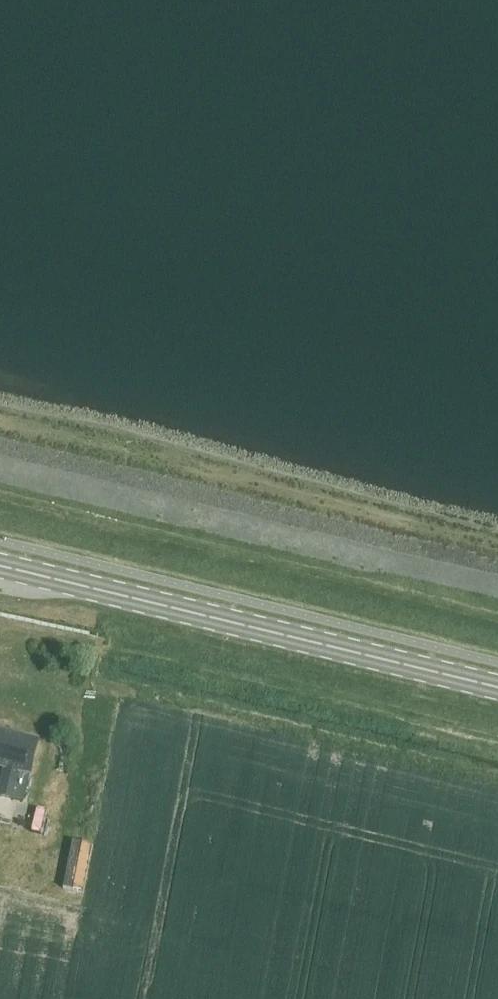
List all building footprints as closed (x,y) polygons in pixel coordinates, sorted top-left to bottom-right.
[(14,801),(24,803),(30,776),(39,743),(0,733),(0,769),(5,770),(0,791),(0,797),(14,801)]
